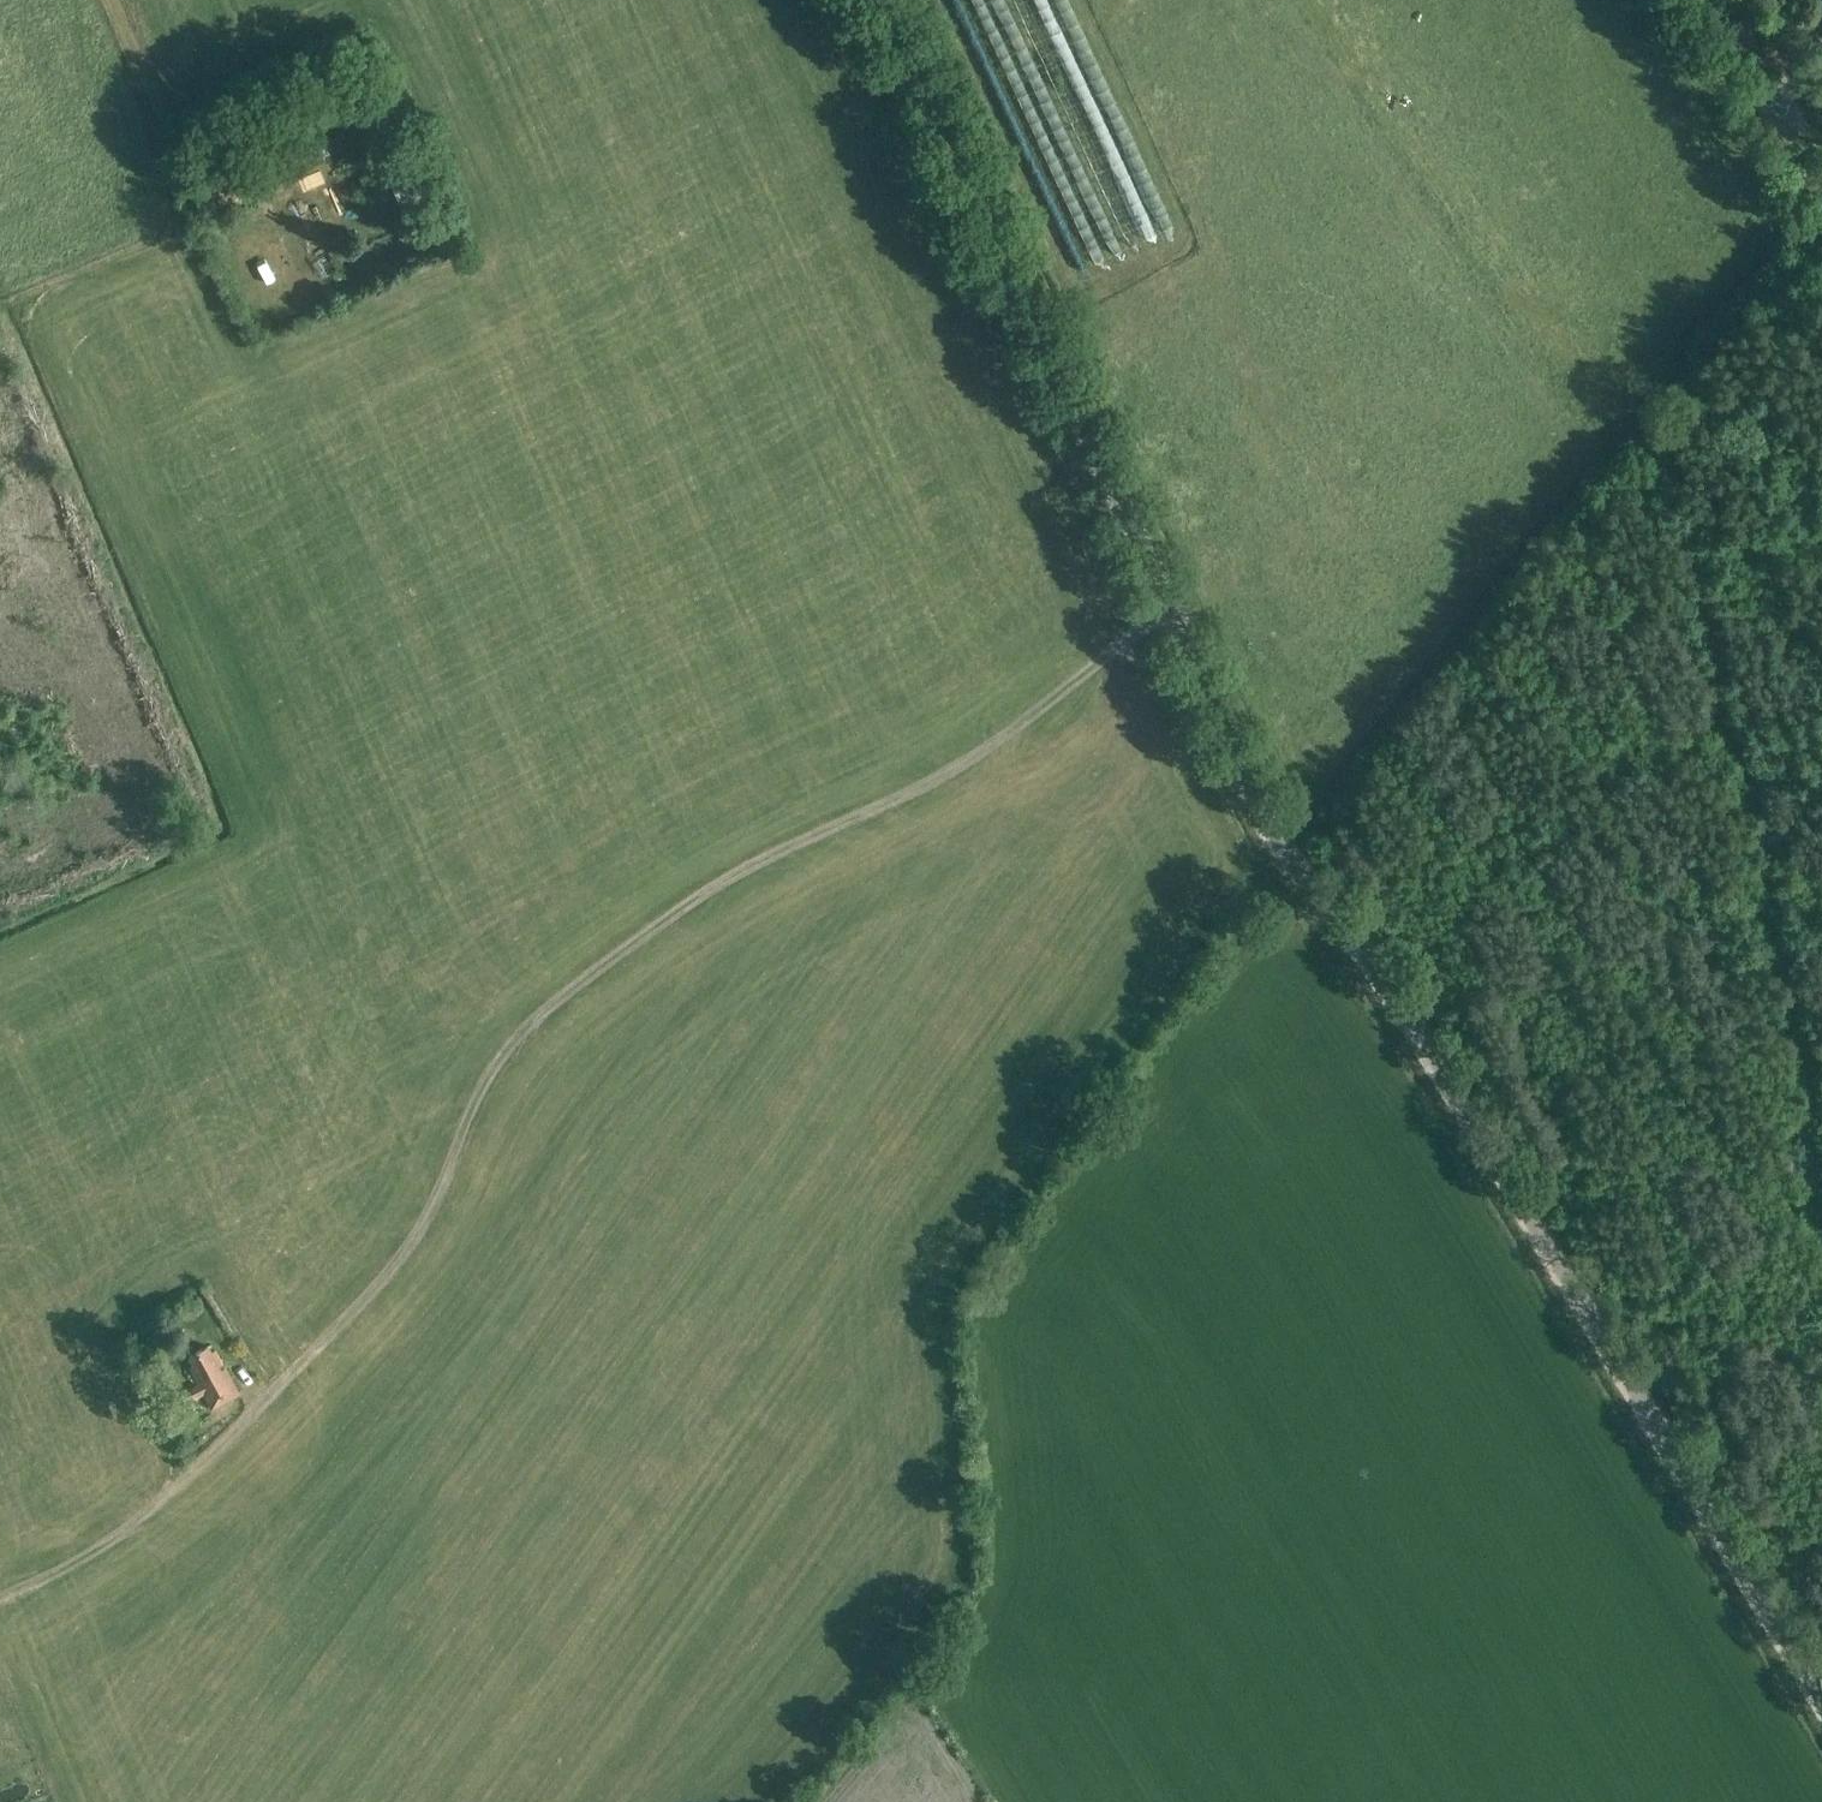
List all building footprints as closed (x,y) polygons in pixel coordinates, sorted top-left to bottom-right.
[(337,103),(307,113),(313,130),(343,119),(337,103)] [(410,199),(395,166),(385,171),(387,176),(378,180),(382,189),(391,185),(399,203),(410,199)] [(204,1392),(211,1407),(240,1392),(226,1366),(222,1369),(209,1345),(190,1355),(195,1364),(190,1367),(197,1381),(189,1387),(194,1397),(204,1392)]
